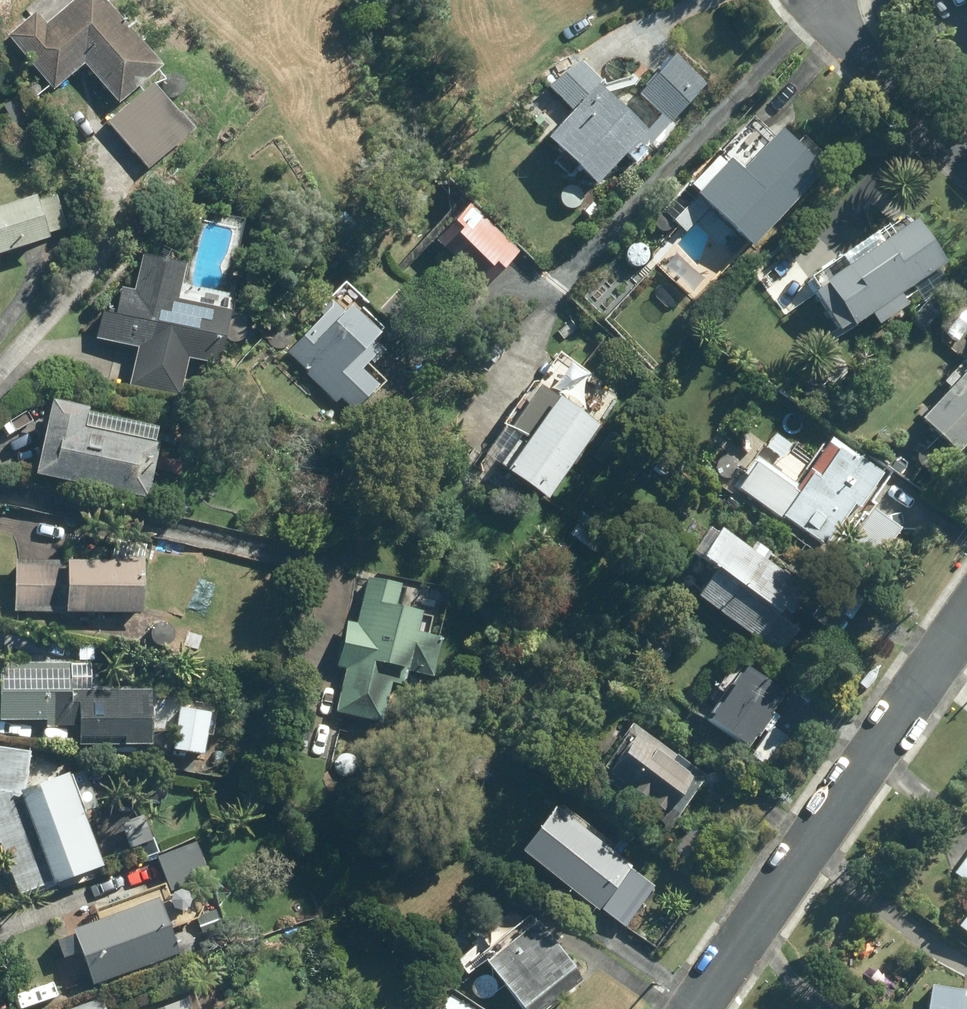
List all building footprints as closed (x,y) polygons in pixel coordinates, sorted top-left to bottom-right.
[(163,64),(110,0),(71,0),(43,23),(33,10),(4,34),(50,89),(83,62),(116,102),(163,64)] [(639,157),(710,85),(676,52),(641,88),(665,112),(648,129),(578,61),(545,85),(572,111),(547,137),(562,151),(552,162),(565,175),(576,164),(595,183),(629,148),(639,157)] [(155,81),(106,123),(147,170),(195,128),(155,81)] [(777,134),(771,129),(739,161),(733,156),(732,158),(725,151),(692,186),(688,183),(661,211),(684,233),(711,205),(713,207),(698,222),(721,244),(735,228),(753,245),(799,197),(804,201),(829,174),(825,170),(782,129),(777,134)] [(58,194),(40,198),(38,194),(0,206),(0,252),(51,236),(50,231),(67,226),(58,194)] [(432,241),(484,290),(518,254),(466,205),(432,241)] [(877,326),(907,306),(900,295),(945,264),(915,220),(824,282),(825,284),(813,292),(839,332),(851,323),(853,326),(870,315),(877,326)] [(189,355),(221,363),(234,308),(238,294),(185,281),(189,260),(145,250),(137,286),(124,283),(118,306),(102,302),(95,333),(138,344),(129,384),(179,396),(189,355)] [(383,330),(353,302),(344,312),(327,296),(277,348),(333,403),(338,398),(353,411),(364,398),(367,400),(386,380),(371,366),(387,349),(375,338),(383,330)] [(838,376),(820,358),(804,375),(823,392),(838,376)] [(966,444),(966,373),(925,417),(961,451),(966,444)] [(542,503),(594,429),(538,389),(488,460),(503,470),(500,474),(542,503)] [(41,471),(153,495),(165,439),(157,437),(160,426),(94,411),(95,404),(57,396),(41,471)] [(932,437),(920,424),(904,441),(916,453),(932,437)] [(793,446),(775,433),(760,453),(776,464),(780,458),(783,460),(793,446)] [(859,507),(883,473),(859,456),(856,459),(830,441),(798,487),(756,456),(744,474),(747,477),(739,488),(780,518),(782,516),(824,545),(854,504),(859,507)] [(162,468),(182,473),(185,461),(165,455),(162,468)] [(903,527),(875,506),(839,555),(867,576),(903,527)] [(752,550),(721,528),(702,555),(719,567),(697,599),(777,655),(797,628),(778,614),(784,605),(790,610),(806,588),(762,557),(766,551),(756,544),(752,550)] [(598,552),(604,542),(586,530),(580,540),(598,552)] [(146,555),(150,543),(118,535),(113,556),(109,556),(109,559),(17,558),(17,610),(147,611),(148,556),(146,555)] [(410,634),(415,616),(392,610),(398,584),(368,577),(357,624),(348,621),(339,665),(348,667),(337,711),(380,721),(389,683),(406,687),(409,673),(430,678),(439,641),(410,634)] [(62,721),(62,718),(74,718),(74,661),(2,661),(3,718),(49,718),(49,721),(62,721)] [(705,719),(746,749),(784,696),(743,668),(705,719)] [(209,713),(178,708),(171,755),(184,757),(185,752),(202,755),(209,713)] [(146,724),(104,718),(99,748),(142,753),(146,724)] [(674,828),(710,776),(631,723),(595,774),(674,828)] [(776,769),(796,740),(772,724),(752,752),(776,769)] [(32,750),(0,746),(0,844),(1,844),(20,894),(57,881),(57,882),(107,864),(73,771),(27,788),(32,750)] [(294,785),(298,771),(287,768),(284,782),(294,785)] [(602,909),(634,865),(550,805),(518,849),(602,909)] [(697,869),(722,833),(698,816),(673,851),(697,869)] [(170,891),(211,876),(203,852),(221,846),(217,833),(198,840),(157,855),(170,891)] [(951,877),(966,889),(966,853),(951,877)] [(635,917),(658,884),(635,868),(612,900),(635,917)] [(182,953),(162,897),(75,928),(76,932),(57,939),(64,957),(83,950),(94,983),(182,953)] [(229,928),(225,916),(208,922),(212,934),(229,928)] [(532,923),(483,965),(521,1008),(545,1008),(580,978),(532,923)] [(964,996),(965,990),(931,985),(927,1008),(966,1008),(966,997),(964,996)] [(190,997),(156,1008),(195,1008),(190,997)] [(101,999),(72,1008),(105,1008),(101,999)]
